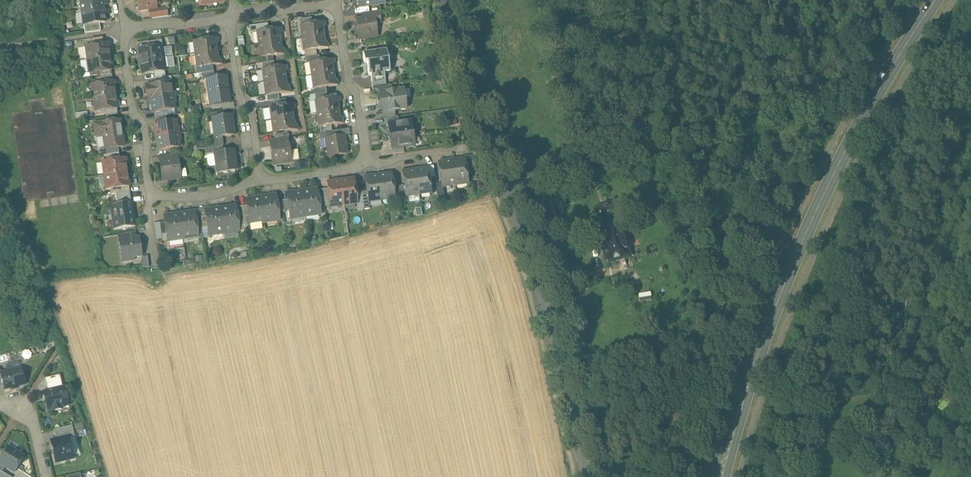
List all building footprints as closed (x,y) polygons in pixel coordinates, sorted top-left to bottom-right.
[(82,11),(103,8),(102,0),(80,0),(82,11)] [(139,9),(156,7),(156,6),(158,4),(157,0),(137,0),(139,9)] [(359,8),(381,5),(380,0),(358,0),(359,8)] [(103,8),(82,11),(84,25),(99,23),(105,22),(103,8)] [(166,9),(149,11),(150,18),(167,15),(166,9)] [(379,11),(367,13),(368,19),(374,18),(375,24),(381,23),(379,11)] [(368,19),(356,21),(359,39),(377,36),(375,24),(374,18),(368,19)] [(300,25),(300,26),(302,39),(323,35),(322,30),(325,26),(324,22),(312,24),(300,25)] [(99,23),(84,25),(85,33),(100,31),(99,23)] [(267,24),(249,26),(250,33),(256,32),(268,30),(267,24)] [(268,30),(256,32),(258,45),(279,42),(279,36),(281,32),(281,28),(268,30)] [(323,35),(302,39),(304,52),(316,50),(328,48),(327,44),(324,41),(323,35)] [(103,37),(91,38),(92,46),(104,44),(103,37)] [(218,38),(193,42),(195,55),(216,52),(215,46),(218,42),(218,38)] [(279,42),(258,45),(260,58),(273,56),(284,54),(284,50),(280,48),(279,42)] [(92,46),(86,47),(87,47),(89,60),(110,57),(110,56),(109,51),(108,43),(104,44),(92,46)] [(149,48),(139,49),(140,55),(142,56),(143,61),(142,61),(142,62),(165,58),(164,51),(161,48),(160,47),(160,46),(149,48)] [(173,47),(166,47),(168,67),(174,66),(173,47)] [(386,49),(363,53),(364,63),(367,63),(368,75),(371,75),(384,73),(390,72),(389,65),(391,64),(392,62),(393,60),(392,58),(390,57),(387,56),(386,49)] [(216,52),(195,55),(197,68),(221,64),(221,60),(217,57),(216,52)] [(260,58),(255,59),(256,64),(274,62),(273,56),(260,58)] [(89,60),(91,72),(89,72),(89,73),(99,72),(111,70),(112,70),(111,62),(110,62),(110,57),(89,60)] [(165,58),(142,62),(143,62),(143,67),(142,68),(143,74),(153,73),(164,71),(163,69),(166,66),(165,59),(166,59),(165,58)] [(318,62),(309,63),(311,76),(332,73),(332,67),(334,63),(334,59),(318,62)] [(263,70),(262,70),(264,83),(285,80),(284,74),(287,70),(286,66),(275,68),(263,70)] [(214,72),(201,73),(202,80),(206,79),(215,78),(214,72)] [(332,73),(311,76),(313,89),(326,87),(338,85),(337,81),(333,79),(332,73)] [(384,73),(371,75),(372,88),(386,86),(384,73)] [(230,103),(226,76),(215,78),(206,79),(208,93),(209,93),(211,106),(230,103)] [(285,80),(264,83),(266,96),(278,94),(290,92),(289,88),(286,86),(285,80)] [(101,84),(93,85),(94,98),(116,95),(115,95),(114,89),(115,89),(114,82),(113,82),(101,84)] [(159,85),(146,87),(148,100),(152,99),(174,96),(172,83),(159,85)] [(386,86),(372,88),(373,94),(379,93),(391,91),(391,89),(390,85),(386,86)] [(398,88),(391,89),(391,91),(379,93),(380,97),(377,98),(378,103),(404,99),(403,90),(398,90),(398,88)] [(116,95),(94,98),(96,111),(117,108),(118,108),(117,101),(116,101),(115,96),(116,95)] [(174,96),(152,99),(153,105),(152,105),(153,112),(174,109),(174,104),(175,102),(174,96)] [(315,101),(317,114),(338,111),(337,105),(340,101),(339,97),(327,99),(315,101)] [(404,99),(378,103),(378,109),(382,108),(382,113),(387,112),(394,111),(406,109),(404,99)] [(294,104),(269,108),(271,121),(292,117),(292,112),(294,108),(294,104)] [(338,111),(317,114),(319,127),(331,125),(343,124),(342,119),(339,117),(338,111)] [(232,115),(213,118),(215,130),(214,130),(215,138),(222,137),(235,135),(232,115)] [(292,117),(271,121),(273,134),(286,132),(297,130),(297,126),(293,123),(292,117)] [(648,118),(636,120),(638,135),(651,133),(648,118)] [(119,120),(93,124),(95,137),(104,135),(106,149),(106,150),(118,148),(123,147),(119,120)] [(176,121),(154,125),(155,132),(156,132),(157,138),(179,134),(178,128),(176,127),(176,121)] [(399,122),(387,124),(389,136),(413,133),(411,121),(399,122)] [(413,133),(389,136),(391,149),(403,147),(415,145),(413,133)] [(179,134),(157,138),(158,143),(157,143),(158,151),(180,147),(179,142),(180,140),(179,134)] [(340,136),(326,138),(329,157),(346,154),(344,136),(340,136)] [(215,138),(210,138),(211,147),(222,146),(224,146),(222,137),(215,138)] [(281,145),(270,146),(273,164),(291,161),(288,144),(281,145)] [(211,147),(204,148),(205,155),(215,153),(223,152),(222,146),(211,147)] [(223,152),(215,153),(217,165),(216,165),(217,173),(237,170),(234,150),(223,152)] [(170,161),(160,163),(162,181),(180,178),(177,154),(169,155),(170,161)] [(465,157),(466,159),(467,169),(481,167),(477,155),(465,157)] [(106,162),(103,162),(105,176),(127,173),(127,172),(126,172),(125,167),(126,167),(125,159),(119,160),(106,162)] [(466,159),(458,160),(458,161),(453,162),(453,161),(456,185),(457,185),(456,184),(468,182),(468,183),(469,183),(467,169),(466,159)] [(305,161),(295,163),(296,170),(307,168),(305,161)] [(452,162),(448,163),(447,162),(440,163),(443,184),(443,187),(444,187),(444,185),(455,184),(455,185),(456,185),(453,161),(452,161),(452,162)] [(428,169),(421,170),(416,171),(416,170),(415,170),(419,194),(420,194),(419,193),(431,191),(431,193),(432,192),(430,178),(428,169)] [(415,171),(410,172),(410,171),(403,172),(405,186),(406,196),(407,196),(407,195),(418,193),(418,194),(419,194),(415,170),(415,171)] [(127,173),(105,176),(107,190),(111,189),(129,187),(128,179),(127,179),(126,173),(127,173)] [(391,174),(383,175),(383,176),(379,177),(378,176),(381,200),(382,200),(382,198),(393,197),(393,198),(394,198),(391,174)] [(373,177),(365,178),(367,191),(368,202),(369,202),(369,201),(369,200),(380,199),(381,200),(378,176),(377,176),(377,177),(373,177)] [(353,180),(345,181),(346,181),(341,182),(341,181),(340,181),(344,205),(344,204),(355,202),(356,204),(356,203),(357,203),(355,193),(353,180)] [(335,182),(327,183),(328,189),(330,201),(331,207),(332,207),(332,206),(343,204),(343,205),(344,205),(340,181),(340,182),(335,183),(335,182)] [(443,184),(437,185),(439,203),(445,202),(443,187),(443,184)] [(129,187),(111,189),(111,195),(116,195),(130,193),(129,187)] [(308,192),(302,192),(305,216),(306,216),(306,215),(318,213),(319,215),(320,214),(318,203),(316,191),(316,190),(308,191),(308,192)] [(367,191),(361,192),(364,210),(370,209),(369,202),(368,202),(367,191)] [(295,193),(287,194),(290,212),(291,219),(292,218),(291,217),(304,215),(304,217),(305,216),(302,192),(301,192),(301,193),(295,194),(295,193)] [(361,192),(355,193),(357,203),(356,203),(357,211),(364,210),(361,192)] [(130,193),(116,195),(117,206),(131,203),(130,193)] [(275,196),(267,197),(267,198),(261,199),(261,198),(264,222),(265,222),(264,221),(277,219),(278,220),(279,220),(278,214),(276,202),(275,196)] [(260,199),(254,200),(254,199),(246,200),(249,218),(250,225),(251,224),(250,223),(263,221),(263,223),(264,222),(261,198),(260,198),(260,199)] [(117,206),(111,206),(114,229),(134,226),(131,203),(117,206)] [(619,203),(596,209),(606,242),(602,243),(607,263),(630,257),(618,214),(622,213),(619,203)] [(227,209),(221,209),(220,209),(224,233),(224,232),(237,230),(237,231),(238,231),(236,220),(235,208),(235,207),(227,208),(227,209)] [(220,210),(214,210),(206,211),(208,229),(209,236),(210,235),(210,234),(223,232),(223,233),(224,233),(220,209),(220,210)] [(194,213),(186,214),(180,215),(179,215),(183,239),(183,238),(196,236),(196,237),(197,237),(196,230),(194,219),(194,213)] [(172,216),(165,217),(167,235),(168,241),(169,241),(169,240),(182,238),(182,239),(183,239),(179,215),(178,215),(179,216),(172,216)] [(134,233),(118,235),(119,242),(135,239),(134,233)] [(135,239),(119,242),(122,259),(141,256),(138,239),(135,239)] [(7,373),(0,374),(3,386),(4,389),(24,385),(20,369),(14,371),(14,370),(7,371),(7,373)] [(44,379),(47,392),(62,388),(59,376),(44,379)] [(47,392),(43,393),(48,411),(52,409),(53,411),(62,409),(61,407),(68,406),(63,388),(62,388),(47,392)] [(72,426),(54,430),(56,440),(68,437),(68,438),(74,437),(72,426)] [(56,440),(51,442),(56,463),(73,459),(68,438),(68,437),(56,440)] [(7,447),(0,459),(0,463),(5,466),(15,472),(24,458),(7,447)]
